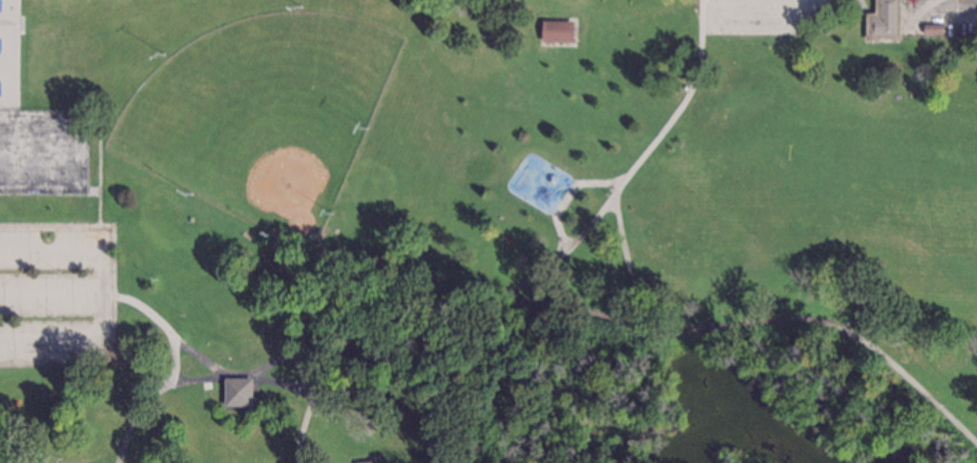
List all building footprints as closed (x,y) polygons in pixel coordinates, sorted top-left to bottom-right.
[(875,13),(875,0),(902,0),(902,40),(865,40),(865,13),(875,13)] [(573,22),(572,43),(542,42),(543,21),(573,22)] [(943,35),(924,35),(924,24),(943,24),(943,35)] [(224,377),(253,378),(253,405),(224,405),(224,377)]
